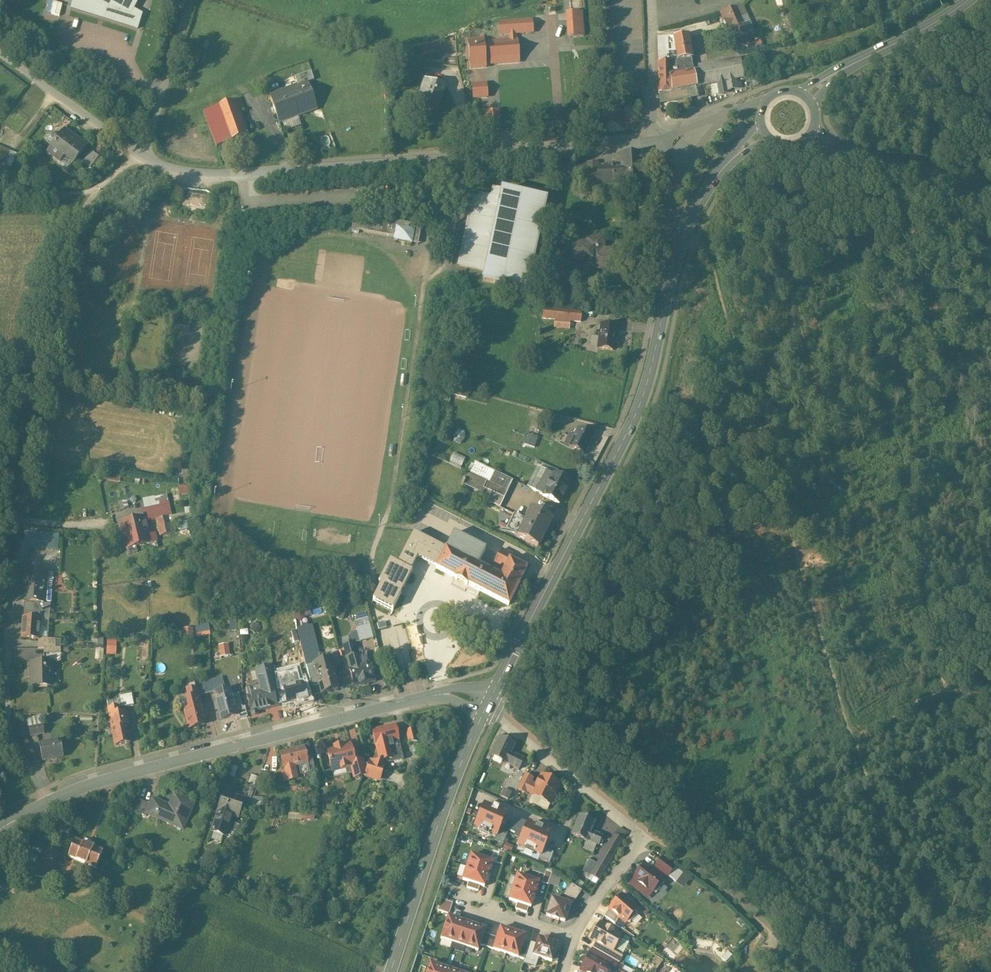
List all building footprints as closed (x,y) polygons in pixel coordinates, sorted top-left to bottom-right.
[(105,6),(87,0),(73,0),(71,8),(137,29),(141,17),(136,15),(137,13),(133,10),(138,0),(108,0),(105,6)] [(743,5),(719,13),(731,40),(754,30),(743,5)] [(582,12),(565,13),(567,38),(584,37),(582,12)] [(532,21),(498,23),(499,36),(508,36),(508,41),(516,40),(516,35),(533,34),(532,21)] [(687,36),(657,39),(658,94),(696,87),(693,72),(687,36)] [(484,39),(467,41),(470,71),(486,69),(486,66),(484,43),(484,39)] [(508,41),(484,43),(486,66),(519,64),(518,40),(516,40),(508,41)] [(698,71),(693,72),(696,87),(716,83),(724,82),(735,80),(743,78),(740,59),(697,67),(698,71)] [(410,70),(399,73),(400,79),(412,75),(410,70)] [(310,72),(304,75),(304,74),(295,78),(298,85),(307,82),(313,80),(310,72)] [(444,86),(424,80),(416,105),(418,106),(436,111),(444,86)] [(735,80),(724,82),(726,90),(727,90),(737,88),(737,86),(743,85),(742,82),(736,84),(735,80)] [(298,85),(269,95),(279,123),(297,116),(298,116),(317,109),(307,82),(298,85)] [(726,90),(724,82),(716,83),(717,85),(719,95),(727,93),(727,90),(726,90)] [(471,86),(472,100),(488,99),(487,85),(471,86)] [(719,95),(717,85),(710,86),(712,96),(719,95)] [(238,99),(204,111),(208,123),(215,142),(216,146),(250,133),(238,99)] [(614,127),(638,126),(637,106),(613,107),(614,127)] [(499,112),(479,113),(480,130),(500,129),(499,112)] [(73,137),(64,131),(58,139),(51,148),(48,153),(60,162),(68,169),(72,164),(73,164),(85,148),(72,138),(73,137)] [(51,134),(47,135),(45,138),(45,142),(47,145),(51,148),(58,139),(54,135),(51,134)] [(17,153),(0,146),(0,163),(11,168),(17,153)] [(640,155),(619,157),(620,171),(621,184),(621,189),(642,188),(641,177),(642,176),(641,166),(640,155)] [(616,166),(597,167),(596,162),(587,163),(588,167),(575,168),(575,177),(580,177),(581,188),(598,187),(598,186),(621,184),(620,171),(616,171),(616,166)] [(214,187),(185,182),(181,200),(211,205),(214,187)] [(485,271),(502,191),(493,189),(491,198),(474,195),(469,217),(465,216),(461,236),(465,237),(459,265),(485,271)] [(545,200),(502,191),(485,271),(483,281),(526,290),(545,200)] [(394,237),(397,223),(361,216),(360,222),(353,221),(351,232),(358,233),(359,231),(394,237)] [(414,225),(397,222),(397,223),(394,237),(394,240),(411,243),(413,235),(419,237),(421,227),(414,226),(414,225)] [(619,251),(602,251),(602,239),(586,239),(586,243),(586,249),(590,249),(590,260),(590,264),(600,264),(600,269),(618,269),(619,251)] [(586,243),(569,242),(568,259),(590,260),(590,249),(586,249),(586,243)] [(581,312),(543,308),(542,318),(580,322),(581,312)] [(616,327),(601,325),(597,348),(613,350),(616,327)] [(466,332),(458,330),(455,344),(462,346),(466,332)] [(451,385),(449,395),(465,399),(468,389),(451,385)] [(456,429),(452,440),(461,444),(465,433),(456,429)] [(593,436),(578,429),(568,448),(583,455),(593,436)] [(537,438),(526,434),(523,445),(534,448),(537,438)] [(461,467),(465,457),(453,452),(449,462),(461,467)] [(187,481),(189,470),(179,468),(178,480),(187,481)] [(109,472),(108,479),(122,481),(123,474),(109,472)] [(487,481),(467,472),(461,485),(463,486),(464,482),(474,487),(475,486),(479,487),(475,495),(476,495),(477,492),(479,488),(483,490),(483,489),(487,481)] [(512,481),(495,473),(490,483),(508,491),(512,481)] [(569,482),(553,474),(543,496),(559,504),(569,482)] [(490,483),(487,481),(483,489),(483,490),(479,488),(477,492),(485,496),(483,500),(499,508),(508,491),(490,483)] [(190,485),(178,486),(179,495),(191,493),(190,485)] [(166,495),(154,498),(155,503),(158,503),(167,501),(166,495)] [(154,498),(143,500),(145,508),(159,505),(158,503),(155,503),(154,498)] [(167,501),(158,503),(159,505),(145,508),(147,516),(148,516),(150,522),(156,520),(171,516),(168,501),(167,501)] [(551,519),(531,509),(526,518),(524,517),(523,520),(522,519),(514,534),(518,536),(517,536),(537,547),(551,519)] [(147,516),(119,523),(128,555),(137,553),(135,547),(157,541),(155,534),(148,535),(145,523),(150,522),(148,516),(147,516)] [(171,516),(156,520),(160,536),(175,532),(171,516)] [(59,536),(24,533),(23,546),(27,547),(58,549),(59,536)] [(477,566),(446,550),(445,551),(414,535),(414,534),(398,566),(390,562),(379,584),(381,585),(373,601),(392,610),(411,573),(410,572),(410,571),(399,565),(402,559),(407,561),(414,549),(439,562),(436,568),(436,569),(455,578),(455,579),(467,586),(467,585),(508,606),(518,587),(517,587),(526,569),(510,560),(512,556),(501,550),(493,566),(504,571),(500,578),(477,566)] [(454,534),(446,550),(477,566),(485,550),(454,534)] [(23,546),(12,545),(10,563),(26,564),(27,547),(23,546)] [(46,572),(24,571),(22,602),(25,602),(24,618),(47,619),(49,620),(50,603),(44,603),(46,572)] [(338,605),(335,614),(345,618),(348,609),(338,605)] [(24,618),(23,618),(21,639),(38,640),(38,639),(46,639),(47,619),(24,618)] [(369,625),(355,629),(359,642),(373,639),(369,625)] [(311,626),(297,630),(297,629),(296,630),(302,653),(317,650),(311,626)] [(194,628),(185,628),(184,639),(194,639),(194,628)] [(119,634),(109,633),(109,649),(119,649),(119,634)] [(46,639),(38,639),(38,640),(38,649),(43,649),(55,648),(55,639),(46,639)] [(352,642),(343,645),(347,659),(356,656),(352,642)] [(229,643),(219,644),(219,655),(230,654),(229,643)] [(60,648),(55,648),(43,649),(43,657),(44,657),(60,657),(60,648)] [(317,650),(302,653),(303,655),(302,655),(305,666),(320,662),(317,650)] [(356,656),(347,659),(350,670),(360,667),(358,656),(356,656)] [(43,663),(31,663),(31,688),(52,687),(52,663),(44,663),(44,657),(43,657),(43,663)] [(314,664),(305,667),(310,683),(310,682),(311,687),(319,685),(316,673),(328,670),(327,667),(316,670),(314,664)] [(350,670),(349,670),(354,687),(374,681),(369,665),(360,667),(350,670)] [(273,668),(256,672),(258,680),(274,676),(273,668)] [(328,670),(316,673),(319,685),(321,693),(338,689),(332,669),(328,670)] [(274,676),(258,680),(259,687),(247,690),(247,688),(246,688),(246,690),(247,697),(266,693),(276,690),(274,676)] [(222,678),(209,681),(210,694),(225,690),(222,678)] [(209,681),(194,684),(197,697),(210,694),(209,681)] [(194,683),(186,685),(186,692),(188,699),(197,697),(194,684),(194,683)] [(300,684),(282,689),(285,704),(304,699),(301,685),(300,684)] [(285,704),(282,689),(276,690),(280,706),(285,704)] [(229,690),(217,693),(220,701),(216,702),(231,698),(229,690)] [(276,690),(266,693),(269,708),(280,706),(276,690)] [(247,697),(251,712),(269,708),(266,693),(247,697)] [(125,697),(119,698),(121,709),(127,707),(125,697)] [(197,697),(188,699),(186,700),(188,710),(200,707),(197,697)] [(231,698),(216,702),(221,720),(235,717),(236,716),(234,710),(231,698)] [(188,710),(185,711),(189,728),(204,725),(200,707),(188,710)] [(244,707),(234,710),(236,716),(235,717),(236,721),(247,718),(244,707)] [(118,708),(108,710),(109,717),(120,715),(118,708)] [(120,715),(109,717),(112,729),(126,726),(126,727),(128,726),(125,713),(120,715)] [(36,716),(28,717),(28,725),(36,725),(36,716)] [(42,725),(28,727),(30,736),(44,734),(42,725)] [(126,726),(112,729),(114,740),(113,740),(114,744),(115,744),(115,746),(129,743),(126,727),(126,726)] [(395,726),(372,731),(375,746),(376,746),(386,744),(398,741),(395,726)] [(414,729),(406,731),(409,743),(417,741),(414,729)] [(22,751),(30,749),(26,737),(18,739),(22,751)] [(506,764),(511,753),(515,745),(499,738),(490,757),(505,765),(506,764)] [(59,741),(39,745),(42,761),(62,757),(59,741)] [(398,741),(386,744),(387,748),(389,748),(392,759),(391,760),(392,762),(403,760),(398,741)] [(386,744),(376,746),(379,760),(380,762),(391,760),(392,759),(389,748),(387,748),(386,744)] [(342,746),(334,748),(334,749),(327,751),(329,762),(329,764),(330,764),(332,772),(351,767),(355,766),(354,762),(350,745),(342,747),(342,746)] [(303,748),(280,754),(283,769),(285,768),(292,767),(306,763),(303,748)] [(511,753),(506,764),(518,770),(523,759),(511,753)] [(362,760),(354,762),(355,766),(351,767),(354,779),(364,776),(368,764),(364,765),(362,760)] [(379,760),(369,762),(368,764),(364,776),(377,780),(381,768),(380,762),(379,760)] [(313,762),(306,763),(309,773),(315,772),(313,762)] [(228,763),(224,774),(233,778),(237,767),(228,763)] [(292,767),(285,768),(286,771),(282,772),(284,778),(283,778),(284,782),(295,779),(292,767)] [(268,777),(260,774),(255,787),(263,790),(268,777)] [(251,775),(248,782),(254,784),(257,777),(251,775)] [(524,775),(517,790),(525,794),(532,779),(524,775)] [(559,786),(541,777),(532,796),(550,805),(559,786)] [(255,787),(248,785),(243,797),(250,800),(255,787)] [(243,800),(224,794),(218,811),(218,812),(231,816),(238,818),(243,800)] [(193,804),(174,795),(169,807),(152,800),(150,805),(146,814),(147,815),(182,829),(193,804)] [(150,805),(136,799),(131,811),(146,817),(147,815),(146,814),(150,805)] [(491,811),(483,807),(472,832),(496,842),(506,817),(498,814),(499,812),(492,809),(491,811)] [(231,816),(218,812),(211,833),(224,837),(231,816)] [(595,823),(579,816),(571,836),(586,842),(587,841),(598,846),(602,836),(591,831),(595,823)] [(517,834),(520,822),(512,821),(509,832),(517,834)] [(535,830),(525,826),(515,850),(541,861),(551,838),(541,833),(542,831),(536,828),(535,830)] [(596,865),(590,876),(599,881),(622,840),(614,835),(596,865)] [(102,852),(75,841),(69,857),(95,868),(102,852)] [(503,849),(511,852),(514,846),(505,843),(503,849)] [(56,856),(43,851),(33,877),(46,882),(56,856)] [(492,863),(469,856),(462,881),(485,888),(492,863)] [(675,868),(662,858),(654,868),(667,878),(675,868)] [(596,865),(589,861),(583,872),(590,876),(596,865)] [(660,876),(645,865),(633,880),(639,885),(648,892),(650,889),(656,894),(664,883),(658,879),(660,876)] [(541,881),(548,884),(552,872),(535,866),(533,870),(544,874),(541,881)] [(514,878),(507,902),(530,909),(537,886),(514,878)] [(639,885),(633,880),(630,885),(636,889),(639,885)] [(564,894),(575,900),(581,889),(570,884),(564,894)] [(301,904),(304,893),(292,890),(289,901),(301,904)] [(636,908),(622,895),(609,910),(619,918),(623,922),(626,919),(630,923),(637,914),(634,911),(636,908)] [(570,905),(551,899),(546,916),(552,918),(551,919),(559,921),(559,920),(564,922),(570,905)] [(452,904),(441,900),(438,911),(449,915),(452,904)] [(619,918),(609,910),(604,917),(615,925),(618,919),(619,918)] [(485,930),(448,918),(440,940),(478,952),(480,946),(483,934),(485,930)] [(600,924),(590,941),(596,944),(581,970),(585,971),(610,971),(607,969),(609,966),(616,970),(622,958),(611,951),(612,948),(616,950),(621,941),(617,939),(620,935),(600,924)] [(525,937),(500,929),(497,939),(493,950),(518,959),(522,947),(525,937)] [(490,937),(483,934),(480,946),(486,948),(490,937)] [(493,950),(497,939),(490,937),(486,948),(493,950)] [(551,943),(544,940),(544,941),(538,939),(537,945),(533,956),(551,962),(552,961),(554,955),(557,945),(551,943)] [(527,949),(524,960),(531,962),(533,956),(537,945),(530,942),(527,949)] [(527,949),(522,947),(518,959),(524,960),(527,949)]
